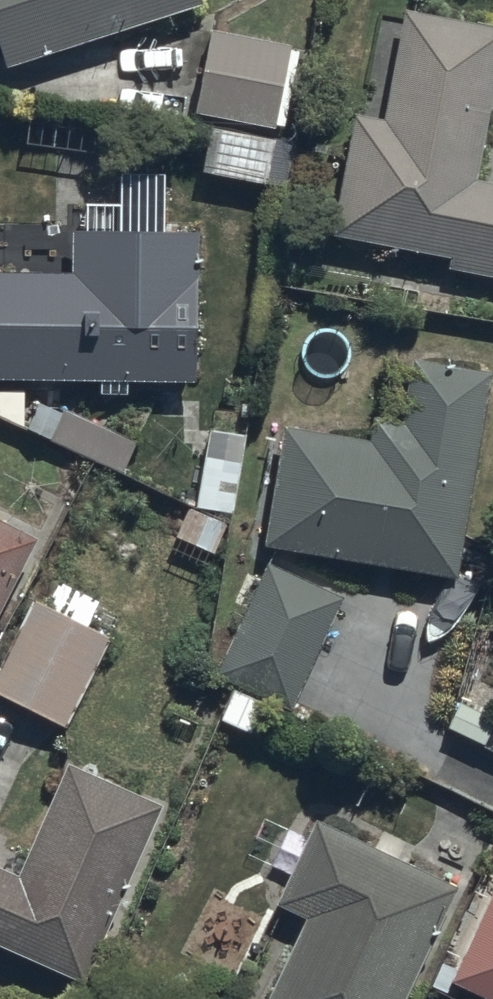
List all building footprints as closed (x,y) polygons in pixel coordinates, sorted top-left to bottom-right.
[(7,86),(198,22),(191,0),(0,0),(0,65),(7,86)] [(492,94),(492,39),(403,22),(382,134),(358,129),(336,248),(450,269),(449,279),(492,287),(492,192),(475,189),(492,94)] [(276,131),(288,57),(206,44),(195,118),(276,131)] [(24,425),(25,394),(96,396),(96,404),(129,405),(129,395),(198,396),(201,237),(165,237),(166,174),(117,173),(116,215),(85,214),(84,244),(69,244),(69,283),(0,282),(0,424),(24,425)] [(285,439),(268,555),(457,586),(490,389),(411,376),(401,438),(375,433),(372,453),(285,439)] [(60,421),(37,411),(25,440),(124,481),(138,448),(62,417),(61,418),(60,421)] [(207,439),(195,517),(232,523),(244,445),(207,439)] [(35,551),(0,534),(0,620),(35,551)] [(252,744),(268,708),(295,719),(341,603),(260,571),(214,687),(233,694),(218,729),(252,744)] [(47,588),(0,687),(0,706),(66,738),(121,623),(47,588)] [(85,998),(166,819),(67,774),(17,885),(0,877),(0,960),(85,998)] [(315,835),(276,922),(308,936),(279,998),(412,998),(457,898),(315,835)] [(452,993),(466,998),(492,998),(492,907),(452,993)]
